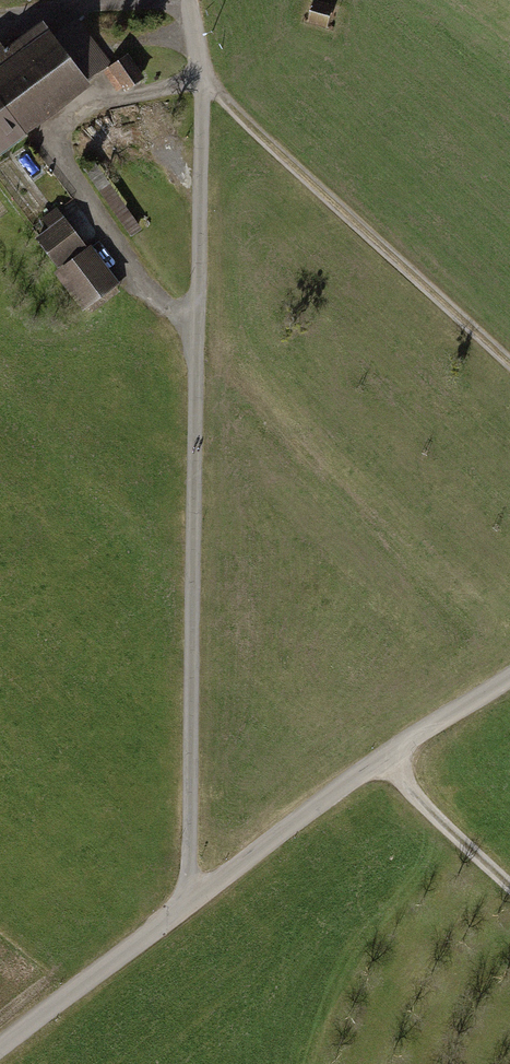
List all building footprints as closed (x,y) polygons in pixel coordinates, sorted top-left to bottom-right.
[(316,0),(312,0),(306,23),(326,29),(333,5),(316,0)] [(91,92),(51,37),(0,73),(0,158),(91,92)] [(82,307),(118,284),(70,206),(33,229),(82,307)]
